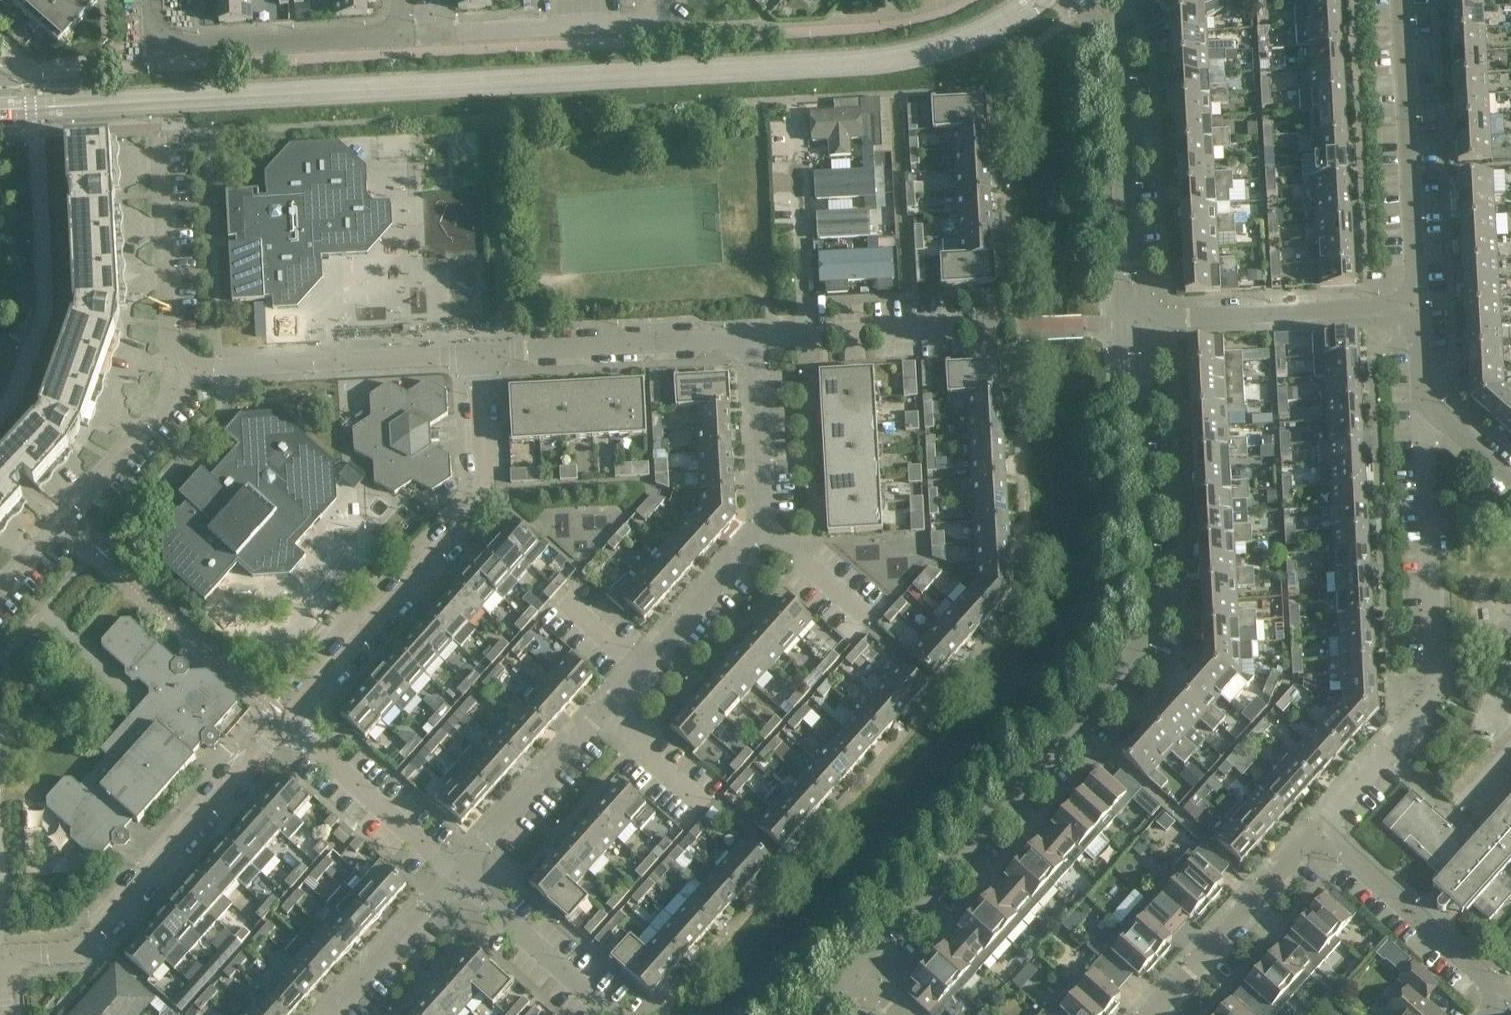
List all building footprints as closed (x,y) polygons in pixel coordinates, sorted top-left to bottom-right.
[(59,45),(97,2),(97,0),(9,0),(59,45)] [(220,22),(253,20),(252,0),(218,0),(220,22)] [(335,16),(368,14),(367,0),(334,0),(335,16)] [(459,9),(492,7),(492,0),(458,0),(459,9)] [(1204,0),(1163,0),(1158,5),(1170,16),(1204,0)] [(1223,0),(1204,0),(1170,16),(1171,17),(1172,32),(1206,30),(1206,19),(1223,11),(1223,0)] [(1450,10),(1483,8),(1483,0),(1449,0),(1450,10)] [(1341,24),(1340,2),(1305,4),(1295,4),(1296,26),(1341,24)] [(1266,6),(1256,6),(1257,19),(1266,18),(1266,6)] [(1483,8),(1450,10),(1451,31),(1485,30),(1483,8)] [(1342,45),(1341,24),(1296,26),(1297,48),(1307,47),(1342,45)] [(1206,30),(1172,32),(1173,54),(1225,51),(1225,52),(1234,51),(1233,41),(1207,43),(1206,30)] [(1485,30),(1451,31),(1452,53),(1486,51),(1485,30)] [(1267,36),(1258,37),(1258,50),(1268,49),(1267,36)] [(1342,45),(1307,47),(1308,69),(1343,67),(1342,45)] [(1268,49),(1258,50),(1259,62),(1269,62),(1268,49)] [(1225,51),(1173,54),(1174,75),(1209,74),(1208,62),(1226,61),(1225,52),(1225,51)] [(1486,51),(1452,53),(1453,74),(1487,73),(1486,51)] [(1343,67),(1308,69),(1309,90),(1344,88),(1343,67)] [(1487,73),(1453,74),(1454,96),(1488,94),(1487,73)] [(1209,74),(1174,75),(1175,97),(1228,94),(1227,85),(1209,86),(1209,74)] [(1270,79),(1260,80),(1261,93),(1270,93),(1270,79)] [(1344,88),(1309,90),(1311,112),(1346,110),(1344,88)] [(1270,93),(1261,93),(1261,105),(1271,105),(1270,93)] [(1228,94),(1175,97),(1176,119),(1211,117),(1210,106),(1228,105),(1228,94)] [(1488,94),(1454,96),(1456,118),(1489,116),(1488,94)] [(986,98),(959,100),(961,128),(987,127),(988,127),(986,98)] [(934,130),(953,129),(961,128),(959,100),(932,101),(934,130)] [(862,106),(809,108),(811,138),(829,137),(829,151),(851,152),(851,135),(863,135),(862,106)] [(916,106),(907,106),(909,132),(918,131),(916,106)] [(1346,110),(1311,112),(1312,134),(1347,132),(1346,110)] [(1489,116),(1456,118),(1457,139),(1490,137),(1489,116)] [(1211,117),(1176,119),(1178,141),(1230,138),(1230,128),(1212,129),(1211,117)] [(1257,136),(1257,123),(1247,124),(1248,136),(1257,136)] [(1272,123),(1262,124),(1263,136),(1273,136),(1272,123)] [(987,127),(961,128),(953,129),(954,150),(988,148),(987,127)] [(1347,132),(1312,134),(1313,155),(1348,153),(1347,132)] [(1273,136),(1263,136),(1264,149),(1273,148),(1273,136)] [(1490,137),(1457,139),(1458,162),(1492,160),(1490,137)] [(1230,138),(1178,141),(1179,162),(1213,160),(1213,149),(1231,148),(1230,138)] [(111,139),(66,141),(69,191),(71,191),(72,209),(70,209),(75,307),(78,307),(76,318),(74,317),(41,410),(43,411),(37,420),(36,419),(2,456),(22,474),(35,486),(69,449),(67,447),(73,441),(78,432),(81,424),(83,425),(116,332),(114,331),(116,324),(118,313),(118,305),(120,305),(115,207),(112,207),(111,189),(114,189),(111,139)] [(918,139),(909,140),(910,153),(919,152),(918,139)] [(243,198),(244,235),(245,244),(229,245),(233,301),(265,300),(265,298),(273,297),(273,308),(298,307),(323,280),(322,256),(367,254),(392,226),(391,202),(365,203),(364,192),(368,192),(366,167),(339,143),(291,145),(266,173),(267,196),(243,198)] [(988,148),(954,150),(955,171),(989,169),(988,148)] [(919,152),(910,153),(911,165),(919,165),(919,152)] [(1348,153),(1313,155),(1314,177),(1349,175),(1348,153)] [(1213,160),(1179,162),(1180,184),(1232,181),(1232,172),(1214,173),(1213,160)] [(1265,179),(1275,179),(1274,166),(1265,167),(1265,179)] [(875,168),(815,168),(815,193),(875,193),(875,168)] [(989,169),(955,171),(956,192),(991,191),(989,169)] [(1459,173),(1460,196),(1494,194),(1492,171),(1459,173)] [(1349,175),(1314,177),(1315,198),(1350,196),(1349,175)] [(1265,179),(1266,192),(1276,192),(1275,179),(1265,179)] [(1233,191),(1232,181),(1180,184),(1181,206),(1216,204),(1230,203),(1230,191),(1233,191)] [(914,183),(912,183),(905,183),(906,195),(915,195),(914,183)] [(991,191),(956,192),(958,214),(992,212),(991,191)] [(1494,194),(1460,196),(1461,217),(1495,215),(1494,194)] [(915,195),(906,195),(907,208),(916,208),(915,195)] [(1350,196),(1315,198),(1317,220),(1351,218),(1350,196)] [(1216,204),(1181,206),(1182,227),(1235,224),(1234,215),(1216,216),(1216,204)] [(868,209),(817,212),(818,234),(869,231),(868,209)] [(1268,222),(1277,222),(1277,209),(1267,210),(1268,222)] [(992,212),(958,214),(959,235),(993,233),(992,212)] [(1495,215),(1461,217),(1462,239),(1496,237),(1495,215)] [(1351,218),(1317,220),(1318,241),(1353,239),(1351,218)] [(1268,222),(1268,235),(1278,235),(1277,222),(1268,222)] [(1235,224),(1182,227),(1183,249),(1218,247),(1217,235),(1235,234),(1235,224)] [(923,226),(914,226),(915,237),(923,237),(923,226)] [(993,233),(959,235),(960,256),(968,256),(995,254),(993,233)] [(923,237),(915,237),(915,251),(924,251),(923,237)] [(1496,237),(1462,239),(1463,260),(1497,258),(1496,237)] [(1353,239),(1318,241),(1307,242),(1308,263),(1319,263),(1354,261),(1353,239)] [(1218,247),(1183,249),(1185,270),(1237,267),(1237,258),(1219,259),(1218,247)] [(872,251),(818,251),(819,276),(880,275),(879,261),(872,261),(872,251)] [(1279,253),(1269,253),(1270,266),(1280,265),(1279,253)] [(995,254),(968,256),(969,284),(996,282),(995,254)] [(941,257),(942,285),(942,286),(969,284),(968,256),(960,256),(941,257)] [(925,258),(916,259),(917,284),(926,284),(925,258)] [(1497,258),(1463,260),(1465,282),(1498,280),(1497,258)] [(1354,261),(1319,263),(1320,285),(1355,284),(1354,261)] [(1280,265),(1270,266),(1271,278),(1280,278),(1280,265)] [(1237,267),(1185,270),(1186,294),(1221,291),(1220,278),(1238,277),(1237,267)] [(1498,280),(1465,282),(1466,303),(1499,301),(1498,280)] [(1499,301),(1466,303),(1467,325),(1501,323),(1499,301)] [(1501,323),(1467,325),(1468,346),(1502,344),(1501,323)] [(1323,334),(1324,356),(1359,354),(1357,332),(1323,334)] [(1188,341),(1190,364),(1242,361),(1242,351),(1224,352),(1223,339),(1188,341)] [(1502,344),(1468,346),(1469,368),(1503,366),(1502,344)] [(1284,346),(1275,347),(1275,359),(1284,358),(1284,346)] [(1359,354),(1324,356),(1325,378),(1360,376),(1359,354)] [(1284,358),(1275,359),(1276,372),(1285,371),(1284,358)] [(932,387),(930,361),(922,362),(923,387),(932,387)] [(1243,382),(1242,361),(1190,364),(1191,385),(1243,382)] [(916,362),(902,363),(904,397),(917,396),(916,362)] [(1001,363),(974,364),(975,393),(1001,392),(1002,392),(1001,363)] [(948,395),(968,393),(975,393),(974,364),(947,366),(948,395)] [(1503,366),(1469,368),(1471,399),(1504,383),(1503,366)] [(820,373),(829,533),(882,530),(882,512),(876,513),(875,494),(881,493),(879,460),(873,460),(872,441),(878,441),(876,407),(870,407),(869,388),(875,388),(874,370),(820,373)] [(729,376),(702,378),(704,406),(729,405),(731,405),(729,376)] [(1360,376),(1325,378),(1326,399),(1361,398),(1360,376)] [(677,408),(696,407),(704,406),(702,378),(675,379),(677,408)] [(629,436),(647,435),(644,381),(510,389),(513,442),(557,440),(557,435),(576,434),(576,439),(610,437),(610,432),(629,431),(629,436)] [(353,429),(354,452),(374,461),(375,484),(395,494),(413,482),(433,492),(452,479),(450,457),(431,447),(431,441),(440,441),(439,432),(430,432),(430,427),(448,415),(447,392),(427,382),(408,393),(389,384),(370,396),(371,418),(353,429)] [(1245,404),(1243,382),(1191,385),(1192,407),(1245,404)] [(1471,399),(1494,420),(1510,402),(1510,390),(1504,383),(1471,399)] [(651,388),(652,409),(661,409),(659,388),(651,388)] [(1277,402),(1287,402),(1287,389),(1277,390),(1277,402)] [(1001,392),(975,393),(968,393),(969,415),(1002,413),(1001,392)] [(1361,398),(1326,399),(1327,421),(1362,419),(1361,398)] [(1277,402),(1278,415),(1288,415),(1287,402),(1277,402)] [(1494,420),(1510,435),(1510,434),(1510,402),(1494,420)] [(933,403),(924,403),(925,417),(933,417),(933,403)] [(1245,404),(1192,407),(1193,428),(1228,426),(1227,415),(1245,414),(1245,404)] [(729,405),(704,406),(696,407),(697,428),(731,426),(729,405)] [(241,415),(225,433),(239,446),(211,476),(202,468),(179,494),(188,502),(181,510),(179,509),(162,527),(164,564),(205,601),(228,575),(225,573),(235,561),(253,577),(290,575),(306,557),(295,547),(337,501),(335,464),(278,413),(241,415)] [(919,430),(918,413),(905,414),(906,431),(919,430)] [(1002,413),(969,415),(970,436),(1003,434),(1002,413)] [(653,430),(662,429),(661,417),(652,417),(653,430)] [(933,417),(925,417),(925,429),(934,428),(933,417)] [(1362,419),(1327,421),(1328,443),(1363,441),(1362,419)] [(731,426),(697,428),(698,448),(732,447),(731,426)] [(1228,426),(1193,428),(1194,450),(1247,447),(1246,438),(1228,439),(1228,426)] [(653,430),(654,442),(654,451),(664,451),(664,443),(662,442),(662,429),(653,430)] [(1280,445),(1289,445),(1289,432),(1279,433),(1280,445)] [(1003,434),(970,436),(971,458),(1005,456),(1003,434)] [(1364,462),(1363,441),(1328,443),(1319,443),(1320,465),(1364,462)] [(1280,445),(1280,458),(1290,458),(1289,445),(1280,445)] [(935,446),(926,446),(927,460),(936,460),(935,446)] [(732,447),(698,448),(699,469),(733,467),(732,447)] [(1247,447),(1194,450),(1195,471),(1230,469),(1229,458),(1247,457),(1247,447)] [(11,488),(22,474),(2,456),(0,458),(0,478),(11,488)] [(1005,456),(971,458),(972,479),(1006,477),(1005,456)] [(655,471),(668,471),(668,459),(655,460),(655,471)] [(936,460),(927,460),(928,472),(936,471),(936,460)] [(649,475),(648,462),(619,464),(620,477),(649,475)] [(1366,484),(1364,462),(1320,465),(1321,486),(1331,486),(1366,484)] [(342,475),(359,486),(366,475),(348,464),(342,475)] [(560,480),(580,479),(580,466),(560,467),(560,480)] [(922,483),(921,466),(908,466),(909,483),(922,483)] [(733,467),(699,469),(700,490),(735,488),(733,467)] [(511,483),(545,481),(544,468),(510,470),(511,483)] [(1230,469),(1195,471),(1197,493),(1249,490),(1249,481),(1231,482),(1230,469)] [(655,471),(656,484),(669,483),(668,471),(655,471)] [(1291,475),(1281,476),(1282,488),(1292,488),(1291,475)] [(1006,477),(972,479),(973,500),(1007,498),(1006,477)] [(23,499),(11,488),(0,478),(0,525),(23,499)] [(1366,484),(1331,486),(1332,507),(1367,505),(1366,484)] [(735,488),(700,490),(701,506),(735,518),(735,509),(737,507),(736,499),(735,499),(735,488)] [(1292,488),(1282,488),(1283,501),(1292,501),(1292,488)] [(937,489),(929,490),(929,503),(938,502),(937,489)] [(1250,500),(1249,490),(1197,493),(1198,515),(1248,512),(1247,500),(1250,500)] [(662,503),(652,494),(643,505),(652,514),(662,503)] [(1007,498),(973,500),(975,522),(1008,520),(1007,498)] [(925,531),(923,502),(910,502),(912,531),(925,531)] [(938,502),(929,503),(930,515),(939,514),(938,502)] [(652,514),(643,505),(636,512),(646,521),(652,514)] [(1367,505),(1332,507),(1333,529),(1368,527),(1367,505)] [(735,518),(701,506),(689,519),(714,542),(723,532),(725,533),(730,527),(729,525),(735,518)] [(1248,524),(1248,512),(1198,515),(1199,537),(1252,534),(1251,524),(1248,524)] [(689,519),(676,535),(700,557),(714,542),(689,519)] [(1294,519),(1284,520),(1284,531),(1294,531),(1294,519)] [(1008,520),(975,522),(976,543),(1009,541),(1008,520)] [(515,521),(500,538),(525,560),(525,561),(531,566),(549,546),(543,541),(540,544),(515,521)] [(631,531),(624,525),(615,536),(621,542),(631,531)] [(1368,527),(1333,529),(1334,550),(1369,548),(1368,527)] [(1294,531),(1284,531),(1285,545),(1295,544),(1294,531)] [(944,532),(931,533),(932,546),(945,545),(944,532)] [(1252,534),(1199,537),(1200,558),(1235,556),(1234,544),(1252,543),(1252,534)] [(676,535),(662,550),(687,573),(700,557),(676,535)] [(621,542),(615,536),(607,544),(614,550),(621,542)] [(525,560),(500,538),(486,554),(511,577),(525,561),(525,560)] [(1009,541),(976,543),(977,564),(1010,563),(1009,541)] [(945,545),(932,546),(932,557),(946,562),(945,545)] [(1369,548),(1334,550),(1335,572),(1370,570),(1369,548)] [(687,573),(662,550),(648,566),(673,588),(687,573)] [(511,577),(486,554),(472,570),(496,593),(511,577)] [(1235,556),(1200,558),(1201,580),(1254,577),(1254,567),(1236,568),(1235,556)] [(1296,562),(1286,563),(1287,575),(1296,574),(1296,562)] [(597,569),(590,563),(582,573),(588,579),(597,569)] [(1010,563),(977,564),(978,579),(1012,591),(1011,582),(1013,580),(1013,572),(1011,572),(1010,563)] [(648,566),(634,581),(659,604),(673,588),(648,566)] [(930,585),(942,572),(929,567),(920,576),(930,585)] [(496,593),(472,570),(457,586),(482,609),(496,593)] [(1370,570),(1335,572),(1336,594),(1371,592),(1370,570)] [(1296,574),(1287,575),(1287,588),(1297,588),(1296,574)] [(558,590),(567,581),(560,575),(552,584),(558,590)] [(930,585),(920,576),(913,585),(922,594),(930,585)] [(1254,577),(1201,580),(1203,601),(1237,600),(1237,588),(1255,587),(1254,577)] [(1012,591),(978,579),(968,590),(993,612),(1000,605),(1001,606),(1006,600),(1006,598),(1012,591)] [(644,620),(659,604),(634,581),(620,597),(644,620)] [(558,590),(552,584),(543,594),(550,600),(558,590)] [(482,609),(457,586),(443,602),(468,625),(482,609)] [(993,612),(968,590),(953,606),(978,628),(993,612)] [(1371,592),(1336,594),(1338,615),(1373,613),(1371,592)] [(788,598),(773,614),(798,637),(813,621),(788,598)] [(907,604),(901,598),(892,608),(898,614),(907,604)] [(1237,600),(1203,601),(1204,623),(1256,620),(1256,611),(1238,612),(1237,600)] [(468,625),(443,602),(428,619),(453,641),(460,647),(475,631),(468,625)] [(1298,605),(1288,606),(1289,618),(1299,618),(1298,605)] [(978,628),(953,606),(939,622),(964,644),(978,628)] [(529,622),(538,613),(531,607),(523,616),(529,622)] [(898,614),(892,608),(884,617),(890,623),(898,614)] [(1373,613),(1338,615),(1339,637),(1374,635),(1373,613)] [(798,637),(773,614),(759,631),(784,653),(798,637)] [(529,622),(523,616),(514,626),(521,632),(529,622)] [(1299,618),(1289,618),(1290,631),(1299,631),(1299,618)] [(184,660),(176,660),(131,619),(122,620),(102,641),(103,648),(126,669),(126,676),(132,681),(140,681),(149,689),(149,697),(101,751),(108,757),(81,787),(72,779),(65,779),(47,799),(48,808),(73,830),(71,832),(72,840),(91,857),(101,857),(113,843),(118,848),(125,847),(130,842),(130,835),(125,830),(134,819),(138,823),(196,758),(192,755),(203,743),(208,748),(215,747),(220,742),(219,735),(214,730),(238,704),(237,695),(211,671),(190,672),(189,664),(184,660)] [(453,641),(428,619),(414,635),(439,657),(453,641)] [(1258,642),(1256,620),(1204,623),(1205,645),(1252,642),(1258,642)] [(964,644),(939,622),(925,638),(950,660),(964,644)] [(784,653),(759,631),(744,647),(769,669),(784,653)] [(535,639),(528,633),(520,643),(526,648),(535,639)] [(439,657),(414,635),(399,651),(424,673),(439,657)] [(1374,635),(1339,637),(1340,659),(1375,657),(1374,635)] [(925,638),(910,654),(935,676),(950,660),(925,638)] [(500,654),(509,645),(503,639),(494,649),(500,654)] [(869,647),(862,641),(854,650),(861,656),(869,647)] [(1253,661),(1252,642),(1205,645),(1206,661),(1241,673),(1241,662),(1253,661)] [(526,648),(520,643),(511,652),(518,658),(526,648)] [(769,669),(744,647),(729,663),(754,685),(769,669)] [(1300,648),(1291,649),(1291,661),(1301,661),(1300,648)] [(500,654),(494,649),(486,658),(492,664),(500,654)] [(861,656),(854,650),(845,660),(852,666),(861,656)] [(424,673),(399,651),(385,667),(410,689),(424,673)] [(831,667),(839,658),(833,652),(824,661),(831,667)] [(568,655),(553,672),(578,694),(592,678),(568,655)] [(1375,657),(1340,659),(1341,680),(1376,679),(1375,657)] [(831,667),(824,661),(816,671),(822,677),(831,667)] [(1254,678),(1241,673),(1206,661),(1195,673),(1221,697),(1238,678),(1247,685),(1254,678)] [(1301,661),(1291,661),(1292,675),(1302,674),(1301,661)] [(754,685),(729,663),(715,679),(740,702),(754,685)] [(927,686),(902,663),(887,680),(912,702),(927,686)] [(491,675),(497,681),(506,671),(499,665),(491,675)] [(410,689),(385,667),(370,683),(395,705),(410,689)] [(472,687),(480,677),(474,671),(465,681),(472,687)] [(1276,686),(1281,675),(1272,671),(1267,683),(1276,686)] [(553,672),(538,688),(563,710),(578,694),(553,672)] [(825,683),(832,688),(840,679),(833,673),(825,683)] [(1221,697),(1195,673),(1180,690),(1220,725),(1226,718),(1213,706),(1221,697)] [(491,675),(482,684),(489,690),(497,681),(491,675)] [(740,702),(715,679),(700,696),(725,718),(740,702)] [(1376,679),(1341,680),(1342,696),(1378,709),(1376,679)] [(912,702),(887,680),(873,696),(898,718),(912,702)] [(472,687),(465,681),(457,690),(463,696),(472,687)] [(395,705),(370,683),(356,699),(381,722),(395,705)] [(825,683),(816,692),(823,698),(832,688),(825,683)] [(1276,686),(1267,683),(1262,694),(1271,697),(1276,686)] [(802,699),(811,690),(804,684),(796,694),(802,699)] [(1299,694),(1292,687),(1284,696),(1292,702),(1299,694)] [(563,710),(538,688),(524,704),(549,727),(563,710)] [(1220,725),(1180,690),(1166,706),(1192,729),(1200,720),(1213,732),(1220,725)] [(802,699),(796,694),(787,703),(794,709),(802,699)] [(725,718),(700,696),(686,712),(711,734),(725,718)] [(898,718),(873,696),(858,712),(883,734),(898,718)] [(1292,702),(1284,696),(1275,706),(1282,713),(1292,702)] [(1378,709),(1342,696),(1342,697),(1332,709),(1358,732),(1378,710),(1378,709)] [(462,707),(468,713),(477,703),(470,697),(462,707)] [(381,722),(356,699),(341,716),(366,738),(381,722)] [(1265,707),(1256,699),(1242,715),(1251,723),(1265,707)] [(443,719),(451,709),(445,703),(436,713),(443,719)] [(549,727),(524,704),(509,720),(534,743),(549,727)] [(811,712),(804,706),(796,715),(803,721),(811,712)] [(1192,729),(1166,706),(1151,722),(1191,757),(1205,741),(1192,729)] [(453,716),(460,722),(464,726),(465,724),(467,726),(472,720),(467,715),(468,713),(462,707),(453,716)] [(1358,732),(1332,709),(1317,725),(1343,748),(1358,732)] [(711,734),(686,712),(671,728),(696,750),(711,734)] [(883,734),(858,712),(844,728),(869,751),(883,734)] [(443,719),(436,713),(428,722),(434,728),(443,719)] [(803,721),(796,715),(787,725),(794,731),(803,721)] [(773,732),(782,722),(775,716),(767,726),(773,732)] [(1255,728),(1263,735),(1270,726),(1263,719),(1255,728)] [(509,720),(495,737),(520,759),(534,743),(509,720)] [(1191,757),(1151,722),(1137,738),(1163,761),(1171,752),(1184,764),(1191,757)] [(1343,748),(1317,725),(1302,741),(1329,764),(1343,748)] [(773,732),(767,726),(758,735),(765,741),(773,732)] [(869,751),(844,728),(829,744),(854,767),(869,751)] [(1255,728),(1246,738),(1253,745),(1263,735),(1255,728)] [(448,735),(442,729),(433,739),(439,745),(448,735)] [(414,751),(423,741),(416,736),(407,745),(414,751)] [(520,759),(495,737),(480,753),(505,775),(520,759)] [(782,744),(776,738),(768,747),(774,753),(782,744)] [(1163,761),(1137,738),(1122,755),(1161,790),(1168,782),(1155,770),(1163,761)] [(439,745),(433,739),(424,748),(431,754),(439,745)] [(1329,764),(1302,741),(1288,757),(1314,781),(1329,764)] [(854,767),(829,744),(815,760),(840,783),(854,767)] [(414,751),(407,745),(399,754),(406,760),(414,751)] [(505,775),(480,753),(473,746),(459,762),(491,791),(505,775)] [(774,753),(768,747),(759,757),(765,763),(774,753)] [(745,764),(753,754),(747,748),(738,758),(745,764)] [(1241,758),(1234,752),(1226,760),(1234,767),(1241,758)] [(1288,757),(1274,773),(1300,797),(1314,781),(1288,757)] [(745,764),(738,758),(730,767),(736,773),(745,764)] [(840,783),(815,760),(801,776),(826,799),(840,783)] [(1234,767),(1226,760),(1217,770),(1224,777),(1234,767)] [(491,791),(459,762),(444,778),(452,785),(477,807),(491,791)] [(1193,763),(1183,773),(1195,784),(1205,774),(1193,763)] [(416,771),(409,765),(401,775),(407,781),(416,771)] [(753,776),(747,770),(739,779),(745,785),(753,776)] [(1087,784),(1084,788),(1116,817),(1120,813),(1140,791),(1119,772),(1111,780),(1100,770),(1087,784)] [(1300,797),(1274,773),(1269,770),(1255,786),(1259,789),(1285,813),(1300,797)] [(826,799),(801,776),(786,792),(811,815),(826,799)] [(286,777),(271,794),(296,817),(311,800),(286,777)] [(745,785),(739,779),(730,789),(736,795),(745,785)] [(621,784),(607,800),(632,822),(646,806),(621,784)] [(1198,792),(1205,799),(1212,790),(1205,784),(1198,792)] [(477,807),(452,785),(437,802),(462,824),(477,807)] [(1076,797),(1068,805),(1095,829),(1103,821),(1110,812),(1116,818),(1116,817),(1084,788),(1076,797)] [(1259,789),(1245,805),(1271,829),(1285,813),(1259,789)] [(1463,837),(1412,791),(1382,824),(1443,878),(1433,891),(1444,901),(1440,905),(1438,909),(1438,912),(1440,914),(1444,914),(1450,908),(1461,918),(1473,905),(1490,920),(1510,896),(1510,880),(1504,874),(1510,867),(1510,799),(1471,844),(1463,837)] [(811,815),(786,792),(772,809),(797,831),(811,815)] [(1198,792),(1189,803),(1195,809),(1205,799),(1198,792)] [(296,817),(271,794),(256,810),(281,833),(296,817)] [(632,822),(607,800),(592,816),(617,838),(632,822)] [(1271,829),(1245,805),(1240,801),(1226,818),(1230,821),(1256,845),(1271,829)] [(1064,810),(1052,823),(1075,844),(1068,852),(1077,861),(1097,839),(1101,834),(1095,829),(1068,805),(1064,810)] [(797,831),(772,809),(757,825),(782,848),(797,831)] [(281,833),(256,810),(242,826),(267,849),(281,833)] [(339,820),(332,814),(324,824),(331,830),(339,820)] [(698,824),(705,830),(713,821),(706,815),(698,824)] [(617,838),(592,816),(578,832),(603,854),(617,838)] [(1230,821),(1215,839),(1241,862),(1256,845),(1230,821)] [(343,824),(333,835),(343,844),(353,833),(343,824)] [(684,840),(691,847),(697,841),(696,840),(705,830),(698,824),(684,840)] [(267,849),(242,826),(227,842),(252,865),(261,873),(276,857),(267,849)] [(603,854),(578,832),(564,848),(589,870),(603,854)] [(358,837),(349,847),(356,852),(365,843),(358,837)] [(746,837),(731,854),(756,876),(771,860),(746,837)] [(657,848),(664,853),(672,844),(665,838),(657,848)] [(313,850),(320,856),(328,846),(322,840),(313,850)] [(670,856),(676,862),(684,853),(685,854),(691,847),(684,840),(670,856)] [(1037,840),(1021,858),(1054,887),(1069,870),(1077,861),(1068,852),(1056,842),(1049,850),(1037,840)] [(1124,855),(1132,846),(1125,840),(1117,849),(1124,855)] [(252,865),(227,842),(213,859),(238,881),(252,865)] [(1214,874),(1224,863),(1202,844),(1193,855),(1189,852),(1173,870),(1180,876),(1210,904),(1220,893),(1217,889),(1223,882),(1214,874)] [(589,870),(564,848),(550,864),(569,881),(575,886),(589,870)] [(650,868),(658,860),(652,854),(644,862),(650,868)] [(731,854),(717,870),(742,892),(756,876),(731,854)] [(670,874),(667,872),(676,862),(670,856),(654,873),(663,881),(670,874)] [(334,863),(327,857),(319,867),(325,872),(334,863)] [(1021,858),(1005,875),(1017,886),(1009,894),(1030,913),(1054,887),(1021,858)] [(238,881),(213,859),(198,875),(224,897),(238,881)] [(650,868),(644,862),(635,872),(641,878),(650,868)] [(300,878),(308,869),(302,863),(293,873),(300,878)] [(381,863),(366,880),(391,902),(406,886),(381,863)] [(529,884),(550,902),(569,881),(550,864),(549,863),(529,884)] [(325,872),(319,867),(310,876),(317,882),(325,872)] [(717,870),(703,886),(728,908),(742,892),(717,870)] [(300,878),(293,873),(284,882),(291,888),(300,878)] [(224,897),(198,875),(184,891),(218,921),(233,905),(224,897)] [(1157,890),(1148,900),(1172,921),(1181,911),(1190,919),(1197,911),(1200,915),(1210,904),(1180,876),(1163,895),(1157,890)] [(641,888),(647,894),(655,885),(649,879),(641,888)] [(366,880),(352,896),(377,919),(391,902),(366,880)] [(569,881),(550,902),(570,920),(589,899),(575,886),(569,881)] [(622,900),(629,892),(623,886),(616,894),(622,900)] [(728,908),(703,886),(688,902),(713,924),(728,908)] [(641,888),(632,898),(638,904),(647,894),(641,888)] [(290,899),(296,905),(305,895),(298,889),(290,899)] [(218,921),(184,891),(170,907),(204,937),(218,921)] [(990,892),(974,910),(1007,939),(1030,913),(1009,894),(1002,902),(990,892)] [(622,900),(616,894),(606,905),(612,910),(622,900)] [(1342,898),(1335,905),(1324,895),(1307,914),(1340,943),(1341,942),(1335,937),(1357,912),(1342,898)] [(264,905),(271,911),(279,902),(273,896),(264,905)] [(352,896),(337,912),(362,935),(377,919),(352,896)] [(1145,897),(1120,926),(1159,961),(1169,950),(1165,946),(1172,939),(1163,931),(1172,921),(1148,900),(1145,897)] [(290,899),(281,908),(288,914),(296,905),(290,899)] [(688,902),(674,918),(699,940),(713,924),(688,902)] [(256,915),(262,921),(271,911),(264,905),(256,915)] [(170,907),(155,923),(189,954),(204,937),(170,907)] [(974,910),(958,927),(970,938),(963,946),(984,965),(1007,939),(974,910)] [(584,929),(590,935),(607,917),(600,911),(584,929)] [(337,912),(323,928),(348,951),(362,935),(337,912)] [(626,917),(620,912),(594,940),(601,946),(626,917)] [(1340,943),(1307,914),(1292,931),(1304,942),(1297,950),(1296,951),(1317,969),(1318,969),(1340,943)] [(674,918),(660,934),(685,956),(699,940),(674,918)] [(348,951),(323,928),(314,920),(300,936),(334,967),(348,951)] [(261,931),(268,937),(276,928),(269,922),(261,931)] [(189,954),(155,923),(141,939),(166,962),(175,970),(189,954)] [(1108,949),(1099,959),(1121,978),(1130,968),(1139,976),(1145,969),(1149,972),(1159,961),(1120,926),(1119,926),(1122,929),(1106,947),(1108,949)] [(242,943),(250,934),(244,928),(236,937),(242,943)] [(261,931),(252,941),(259,947),(268,937),(261,931)] [(660,934),(645,950),(651,955),(670,972),(685,956),(660,934)] [(319,983),(334,967),(300,936),(285,953),(319,983)] [(242,943),(236,937),(227,947),(233,953),(242,943)] [(612,958),(632,976),(651,955),(645,950),(631,937),(612,958)] [(166,962),(141,939),(126,956),(151,978),(166,962)] [(1400,971),(1411,960),(1391,941),(1380,952),(1400,971)] [(944,944),(928,962),(960,991),(984,965),(963,946),(955,954),(944,944)] [(1318,969),(1297,950),(1296,951),(1290,958),(1277,947),(1261,966),(1294,995),(1317,969),(1318,969)] [(453,969),(454,970),(473,987),(493,966),(473,948),(453,969)] [(305,999),(319,983),(285,953),(271,969),(280,977),(305,999)] [(232,963),(239,969),(247,960),(240,954),(232,963)] [(651,955),(632,976),(652,994),(671,973),(670,972),(651,955)] [(1071,985),(1105,1014),(1111,1014),(1118,1007),(1114,1003),(1121,996),(1112,988),(1121,978),(1099,959),(1090,969),(1088,967),(1071,985)] [(213,975),(221,966),(215,960),(207,969),(213,975)] [(1014,980),(1022,987),(1039,968),(1031,961),(1014,980)] [(912,980),(923,990),(915,998),(934,1014),(939,1014),(960,991),(928,962),(912,980)] [(232,963),(223,973),(230,979),(239,969),(232,963)] [(1425,1000),(1438,985),(1414,963),(1400,979),(1409,987),(1386,1012),(1389,1014),(1442,1014),(1425,1000)] [(513,984),(493,966),(473,987),(479,992),(494,1005),(513,984)] [(1261,966),(1245,983),(1258,994),(1250,1002),(1264,1014),(1276,1014),(1294,995),(1261,966)] [(152,1000),(116,968),(74,1014),(139,1014),(152,1000)] [(213,975),(207,969),(198,979),(205,985),(213,975)] [(290,1014),(305,999),(280,977),(271,969),(256,985),(265,993),(290,1014)] [(473,987),(454,970),(440,986),(465,1008),(479,992),(473,987)] [(1046,1014),(1047,1014),(1105,1014),(1071,985),(1046,1014)] [(218,992),(212,986),(203,995),(210,1001),(218,992)] [(440,986),(426,1002),(440,1014),(459,1014),(465,1008),(440,986)] [(251,1009),(258,1014),(290,1014),(265,993),(251,1009)] [(210,1001),(203,995),(195,1005),(201,1011),(210,1001)] [(183,996),(175,1005),(174,1006),(181,1011),(190,1002),(183,996)] [(530,1003),(524,997),(507,1014),(519,1014),(530,1003)] [(1231,999),(1217,1014),(1248,1014),(1231,999)] [(426,1002),(414,1014),(440,1014),(426,1002)] [(1250,1002),(1250,1003),(1255,1008),(1249,1014),(1264,1014),(1250,1002)] [(535,1007),(527,1014),(539,1014),(541,1012),(535,1007)]
